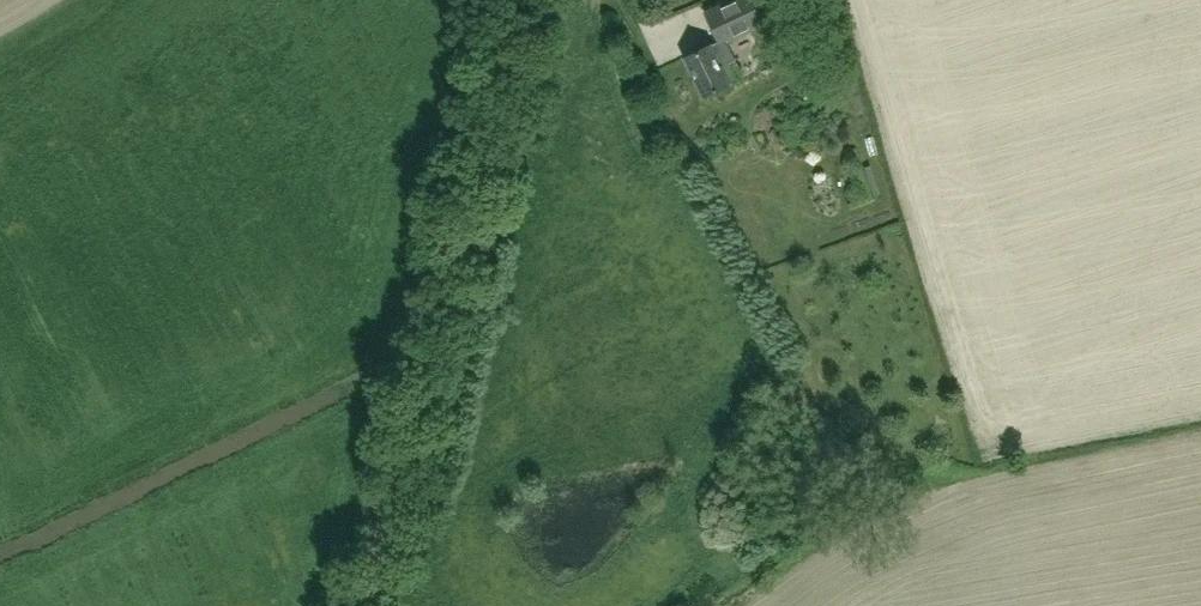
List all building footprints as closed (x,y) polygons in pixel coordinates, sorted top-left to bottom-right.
[(752,0),(730,0),(704,12),(718,41),(685,57),(704,95),(737,80),(729,63),(736,59),(727,41),(763,24),(752,0)] [(828,23),(841,17),(834,0),(819,0),(828,23)] [(696,15),(700,13),(697,7),(679,15),(686,30),(700,23),(696,15)]
